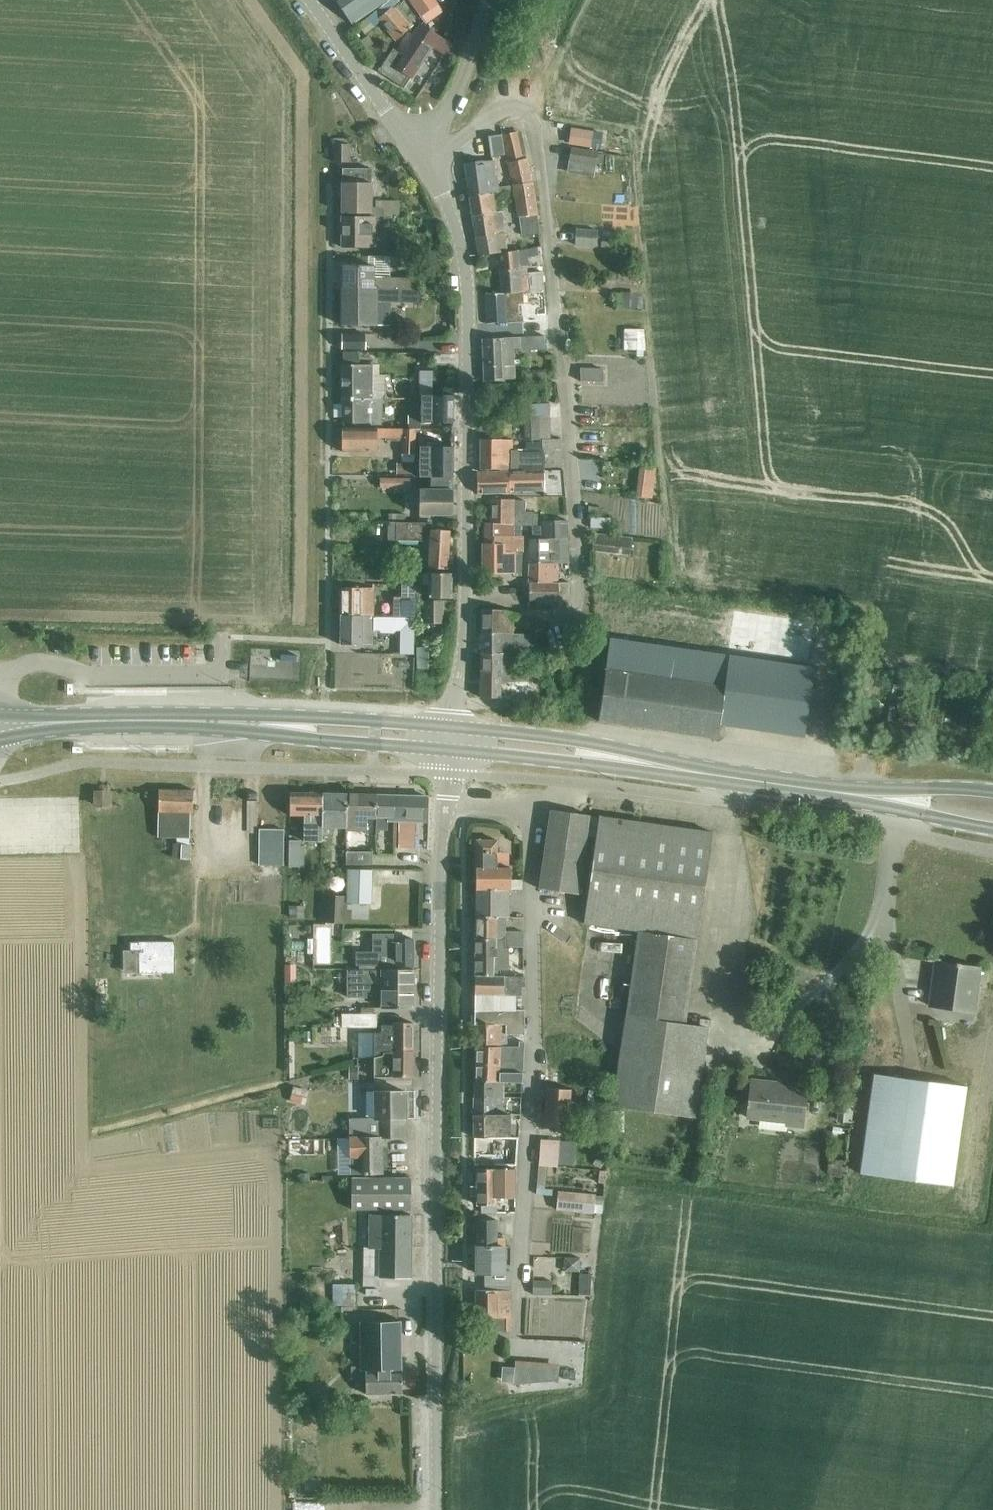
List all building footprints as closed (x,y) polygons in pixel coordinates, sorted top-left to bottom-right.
[(351,24),(386,0),(335,0),(351,24)] [(372,24),(378,19),(396,41),(413,26),(411,22),(415,19),(399,0),(389,0),(367,19),(372,24)] [(426,23),(442,12),(434,0),(410,0),(426,23)] [(404,88),(404,87),(418,66),(438,37),(419,25),(413,36),(410,34),(405,39),(396,51),(393,49),(381,66),(377,72),(404,88)] [(572,128),(570,142),(590,145),(593,132),(572,128)] [(502,135),(513,185),(532,183),(524,149),(522,149),(517,132),(502,135)] [(504,155),(501,135),(488,137),(491,157),(504,155)] [(333,162),(349,162),(349,144),(333,144),(333,162)] [(571,148),(567,170),(594,174),(596,163),(602,164),(603,154),(571,148)] [(465,164),(469,198),(493,194),(499,193),(497,175),(495,175),(493,161),(465,164)] [(371,169),(342,169),(342,214),(371,214),(371,217),(376,217),(399,217),(399,201),(375,201),(375,208),(371,208),(371,169)] [(532,183),(513,185),(516,207),(519,217),(521,228),(538,226),(538,224),(532,183)] [(479,256),(498,253),(507,252),(504,233),(501,212),(496,213),(493,194),(469,198),(479,256)] [(371,217),(343,217),(342,217),(342,248),(376,248),(376,217),(371,217)] [(576,245),(596,247),(597,231),(577,229),(576,245)] [(407,246),(393,245),(393,257),(406,258),(407,246)] [(498,253),(500,271),(526,267),(528,267),(527,258),(538,256),(537,248),(507,252),(498,253)] [(343,266),(343,289),(419,291),(419,279),(374,277),(374,267),(343,266)] [(500,271),(502,293),(528,292),(528,293),(544,292),(542,272),(527,274),(526,267),(500,271)] [(343,289),(342,289),(342,326),(376,326),(377,301),(393,302),(418,303),(419,291),(343,289)] [(528,292),(502,293),(486,293),(487,324),(523,321),(523,316),(518,316),(518,305),(528,304),(528,307),(545,306),(544,292),(528,293),(528,292)] [(638,311),(638,294),(620,294),(620,310),(638,311)] [(526,321),(527,337),(544,336),(547,336),(546,321),(526,321)] [(642,350),(643,333),(625,332),(624,349),(642,350)] [(366,349),(366,335),(341,334),(341,349),(366,349)] [(502,339),(482,339),(484,381),(504,381),(504,366),(514,366),(514,348),(520,348),(520,351),(545,349),(544,336),(527,337),(519,337),(502,338),(502,339)] [(358,365),(358,352),(343,352),(342,365),(358,365)] [(358,365),(342,365),(342,399),(382,399),(384,399),(384,375),(379,375),(379,365),(374,365),(358,365)] [(546,371),(526,372),(527,382),(547,380),(546,371)] [(603,383),(604,372),(604,371),(581,371),(581,383),(603,383)] [(453,396),(421,396),(421,397),(421,399),(420,423),(422,423),(453,423),(453,396)] [(421,399),(421,397),(409,397),(409,414),(409,429),(420,429),(422,429),(422,423),(420,423),(421,399)] [(382,399),(342,399),(342,423),(381,423),(382,399)] [(530,418),(542,417),(549,417),(548,404),(530,405),(530,418)] [(549,417),(542,417),(530,418),(525,418),(526,440),(542,439),(542,440),(550,440),(549,417)] [(401,462),(414,462),(416,430),(342,428),(342,452),(377,452),(377,438),(385,438),(385,441),(402,441),(401,462)] [(550,440),(542,440),(542,450),(512,451),(512,440),(481,440),(481,470),(562,468),(560,439),(550,440)] [(453,447),(419,447),(419,477),(431,477),(430,488),(449,488),(449,477),(453,477),(453,447)] [(396,464),(396,475),(412,475),(412,464),(396,464)] [(638,468),(637,482),(654,484),(655,470),(638,468)] [(543,471),(509,472),(477,473),(477,494),(510,493),(510,491),(544,490),(544,497),(565,497),(563,470),(543,471)] [(410,491),(410,480),(381,480),(381,491),(410,491)] [(640,485),(638,495),(650,496),(651,487),(640,485)] [(420,514),(452,515),(452,491),(420,490),(420,514)] [(491,501),(491,524),(511,525),(524,526),(533,526),(533,513),(525,512),(525,501),(491,501)] [(592,529),(608,529),(608,516),(592,516),(592,529)] [(541,521),(542,539),(568,539),(567,520),(541,521)] [(429,568),(447,570),(450,531),(432,530),(432,522),(388,522),(387,540),(430,541),(429,568)] [(485,523),(484,544),(503,544),(504,553),(523,552),(523,530),(511,530),(511,525),(491,524),(485,523)] [(629,556),(631,538),(594,533),(592,552),(629,556)] [(529,540),(529,564),(561,563),(569,563),(568,539),(542,539),(529,540)] [(503,544),(484,544),(482,543),(482,573),(514,573),(513,576),(522,576),(523,552),(504,553),(503,544)] [(529,564),(529,583),(557,583),(557,570),(561,570),(561,563),(529,564)] [(391,571),(390,580),(407,580),(408,571),(391,571)] [(431,573),(431,576),(430,595),(429,595),(429,597),(450,598),(451,573),(431,573)] [(557,583),(529,583),(529,601),(567,601),(569,582),(557,583)] [(340,616),(341,616),(373,616),(373,588),(341,588),(340,616)] [(401,590),(401,598),(400,617),(413,618),(414,591),(401,590)] [(424,601),(424,624),(444,624),(444,601),(424,601)] [(481,610),(481,633),(512,633),(513,633),(513,620),(517,620),(517,615),(513,615),(513,612),(501,610),(481,610)] [(373,616),(341,616),(341,645),(373,645),(373,630),(379,630),(381,633),(393,634),(397,631),(400,631),(400,653),(415,654),(415,618),(413,618),(400,617),(373,616)] [(564,637),(586,640),(588,627),(566,624),(564,637)] [(481,653),(516,654),(534,654),(535,633),(513,633),(512,633),(481,633),(481,653)] [(804,737),(813,668),(610,639),(598,721),(717,738),(719,724),(804,737)] [(418,669),(427,669),(428,648),(417,647),(418,669)] [(516,654),(481,653),(481,698),(501,698),(501,682),(515,682),(516,654)] [(193,813),(194,791),(159,790),(158,817),(158,837),(177,838),(177,845),(174,845),(173,858),(189,859),(189,838),(190,838),(190,813),(193,813)] [(95,805),(110,805),(110,793),(95,792),(95,805)] [(304,841),(322,842),(322,836),(322,794),(290,793),(290,816),(304,816),(304,841)] [(333,827),(346,828),(347,794),(322,794),(322,836),(333,836),(333,827)] [(367,817),(376,817),(376,795),(347,794),(346,828),(346,830),(366,830),(367,817)] [(376,795),(376,817),(388,817),(388,821),(398,821),(398,848),(414,849),(415,822),(426,822),(427,796),(376,795)] [(539,889),(578,895),(589,815),(551,810),(539,889)] [(638,931),(637,940),(649,941),(651,933),(697,940),(712,833),(599,817),(584,923),(638,931)] [(259,865),(283,866),(284,830),(259,829),(259,865)] [(289,867),(304,867),(304,846),(300,846),(300,841),(289,841),(289,867)] [(476,890),(509,890),(522,890),(522,880),(511,880),(510,868),(497,868),(497,841),(476,841),(476,868),(476,890)] [(346,865),(372,865),(372,852),(346,852),(346,865)] [(348,869),(347,903),(371,904),(372,870),(348,869)] [(476,890),(476,916),(498,916),(505,917),(509,917),(509,890),(476,890)] [(327,924),(330,924),(345,925),(346,911),(346,900),(346,896),(328,895),(328,910),(327,924)] [(476,916),(476,938),(476,939),(504,939),(504,947),(508,947),(508,948),(524,947),(523,932),(505,932),(505,917),(498,916),(476,916)] [(637,940),(626,1016),(685,1024),(697,940),(651,933),(649,941),(637,940)] [(371,952),(355,952),(355,966),(394,966),(394,970),(413,970),(413,939),(395,939),(395,934),(371,934),(371,952)] [(474,976),(475,976),(498,976),(498,970),(508,970),(508,948),(508,947),(504,947),(504,939),(476,939),(476,938),(475,938),(474,976)] [(130,942),(130,974),(175,973),(175,941),(139,942),(130,942)] [(930,1006),(973,1012),(977,986),(972,985),(974,968),(959,965),(960,963),(956,963),(955,965),(936,962),(930,1006)] [(358,970),(347,970),(347,997),(366,997),(366,991),(381,991),(381,1008),(414,1008),(414,970),(413,970),(394,970),(358,970)] [(475,976),(475,994),(515,995),(521,995),(521,987),(524,987),(524,977),(498,976),(475,976)] [(475,994),(475,1011),(515,1010),(515,995),(475,994)] [(361,1014),(342,1014),(343,1027),(377,1027),(377,1014),(373,1014),(373,1008),(361,1008),(361,1014)] [(476,1025),(475,1047),(506,1047),(507,1034),(524,1034),(524,1010),(515,1010),(475,1011),(475,1016),(472,1016),(472,1025),(476,1025)] [(685,1024),(626,1016),(613,1106),(693,1118),(706,1027),(685,1024)] [(382,1034),(374,1034),(374,1057),(383,1055),(383,1053),(390,1052),(390,1051),(393,1051),(413,1051),(413,1023),(393,1023),(393,1026),(382,1026),(382,1034)] [(475,1047),(475,1082),(503,1082),(508,1082),(522,1083),(524,1042),(519,1042),(519,1047),(506,1047),(475,1047)] [(383,1055),(374,1057),(374,1077),(412,1077),(413,1051),(393,1051),(390,1051),(390,1052),(383,1053),(383,1055)] [(892,1076),(873,1074),(860,1174),(953,1186),(967,1087),(900,1078),(901,1075),(892,1074),(892,1076)] [(803,1123),(806,1089),(780,1087),(781,1082),(751,1079),(747,1118),(787,1122),(787,1127),(800,1128),(800,1123),(803,1123)] [(474,1097),(474,1098),(503,1098),(503,1097),(503,1086),(508,1086),(508,1082),(503,1082),(475,1082),(475,1098),(474,1097)] [(295,1087),(292,1101),(308,1105),(312,1090),(295,1087)] [(543,1127),(568,1128),(571,1090),(546,1088),(543,1127)] [(349,1119),(349,1138),(382,1137),(406,1138),(405,1091),(374,1091),(374,1092),(366,1092),(367,1118),(349,1119)] [(474,1098),(473,1116),(493,1115),(494,1105),(506,1106),(506,1097),(503,1097),(503,1098),(474,1098)] [(473,1116),(474,1137),(518,1137),(518,1133),(510,1133),(510,1115),(493,1115),(473,1116)] [(382,1137),(349,1138),(350,1157),(350,1175),(363,1175),(383,1174),(382,1137)] [(518,1137),(474,1137),(474,1166),(503,1165),(503,1151),(517,1151),(518,1137)] [(327,1138),(290,1139),(290,1153),(327,1152),(327,1138)] [(540,1139),(539,1166),(557,1167),(559,1141),(540,1139)] [(477,1205),(481,1205),(481,1213),(497,1213),(497,1205),(497,1198),(515,1198),(515,1169),(477,1169),(477,1205)] [(352,1178),(351,1209),(411,1209),(411,1178),(352,1178)] [(558,1192),(556,1210),(594,1213),(596,1195),(558,1192)] [(364,1228),(364,1249),(370,1249),(369,1268),(380,1268),(380,1277),(411,1277),(412,1215),(380,1215),(380,1228),(364,1228)] [(476,1221),(476,1247),(505,1247),(505,1238),(496,1238),(496,1220),(476,1221)] [(484,1274),(484,1290),(510,1290),(510,1271),(504,1271),(505,1247),(476,1247),(476,1274),(484,1274)] [(564,1258),(563,1272),(579,1273),(579,1259),(564,1258)] [(591,1275),(580,1274),(579,1295),(590,1295),(591,1275)] [(532,1295),(552,1295),(552,1282),(533,1281),(532,1295)] [(510,1290),(484,1290),(476,1290),(476,1318),(482,1318),(482,1330),(506,1330),(506,1318),(511,1318),(511,1290),(510,1290)] [(351,1366),(352,1379),(366,1379),(366,1394),(403,1394),(401,1321),(398,1321),(398,1322),(363,1322),(363,1321),(360,1321),(361,1366),(351,1366)] [(518,1360),(516,1388),(564,1382),(565,1363),(518,1360)]
